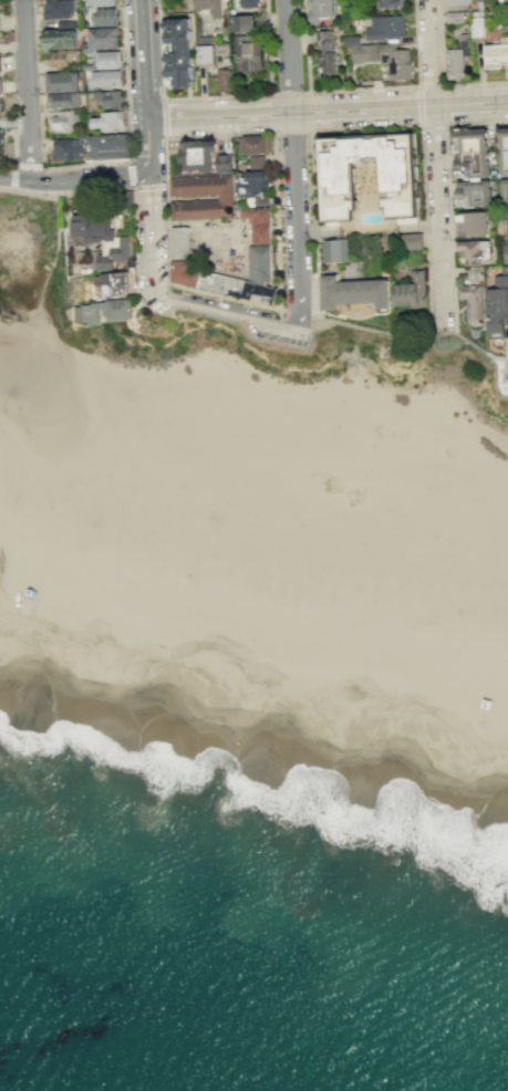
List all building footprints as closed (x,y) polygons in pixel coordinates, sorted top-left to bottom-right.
[(72,13),(75,13),(74,0),(60,0),(46,1),(48,8),(44,8),(45,19),(72,18),(72,13)] [(221,0),(193,0),(194,10),(211,9),(212,19),(221,18),(221,0)] [(260,0),(236,0),(236,8),(260,7),(260,0)] [(310,13),(308,0),(332,0),(333,19),(319,20),(319,24),(308,25),(307,15),(310,13)] [(375,9),(375,0),(400,0),(401,8),(375,9)] [(116,9),(97,9),(97,13),(93,13),(93,24),(99,24),(99,27),(116,25),(116,9)] [(469,11),(470,37),(484,37),(483,10),(469,11)] [(445,11),(446,23),(463,22),(463,11),(445,11)] [(252,14),(230,15),(231,32),(253,30),(252,14)] [(370,28),(369,18),(402,15),(403,27),(403,39),(364,41),(363,29),(370,28)] [(189,51),(188,18),(164,19),(164,21),(162,22),(162,25),(164,28),(164,30),(165,30),(165,37),(164,38),(164,40),(166,42),(165,43),(164,43),(163,45),(163,50),(164,51),(165,51),(165,52),(189,51)] [(90,48),(118,46),(117,27),(89,29),(90,48)] [(43,50),(68,49),(68,48),(77,46),(76,30),(45,32),(45,37),(43,37),(43,50)] [(335,74),(319,75),(318,66),(315,66),(315,53),(319,53),(319,41),(314,41),(314,31),(331,30),(331,40),(333,39),(335,74)] [(237,72),(265,71),(262,34),(235,37),(237,72)] [(357,37),(357,45),(342,45),(342,37),(357,37)] [(485,69),(507,67),(507,37),(501,37),(501,43),(484,44),(485,69)] [(376,44),(395,43),(395,52),(407,51),(407,60),(411,60),(411,73),(408,73),(408,80),(386,81),(385,63),(377,63),(376,44)] [(351,46),(357,45),(375,44),(376,62),(352,64),(351,46)] [(196,46),(197,66),(215,65),(214,45),(196,46)] [(446,49),(447,79),(465,77),(463,48),(446,49)] [(121,49),(100,50),(100,52),(97,52),(97,69),(122,69),(121,49)] [(51,69),(58,67),(58,70),(65,70),(65,66),(77,66),(77,50),(59,51),(59,52),(50,53),(51,69)] [(189,51),(165,52),(165,54),(164,55),(164,60),(165,61),(166,67),(164,69),(164,83),(169,87),(182,87),(182,85),(190,85),(189,51)] [(214,83),(218,83),(219,92),(235,91),(234,69),(218,70),(218,75),(214,75),(214,83)] [(91,90),(95,90),(95,87),(124,85),(123,70),(94,72),(94,79),(90,79),(91,90)] [(80,92),(79,72),(46,73),(48,93),(80,92)] [(122,108),(122,102),(124,102),(124,96),(122,96),(122,90),(96,91),(97,103),(102,103),(102,110),(122,108)] [(81,107),(80,92),(48,94),(49,102),(51,102),(52,108),(81,107)] [(49,127),(56,134),(75,133),(75,126),(82,125),(81,114),(74,114),(74,111),(49,112),(49,127)] [(93,128),(101,128),(102,133),(116,132),(116,128),(125,127),(124,112),(102,113),(102,117),(92,117),(93,128)] [(456,154),(454,154),(454,144),(456,144),(455,128),(470,127),(470,131),(488,129),(489,152),(456,154)] [(500,176),(507,176),(507,127),(498,127),(500,176)] [(54,160),(84,158),(84,153),(89,153),(87,134),(80,134),(80,139),(55,141),(56,152),(54,152),(54,160)] [(90,136),(91,159),(127,157),(126,134),(90,136)] [(323,221),(319,138),(412,134),(416,217),(386,218),(386,207),(383,207),(380,156),(365,157),(365,163),(354,163),(356,208),(352,208),(353,219),(323,221)] [(240,153),(271,152),(270,135),(242,136),(242,138),(239,138),(240,153)] [(180,143),(182,150),(179,152),(179,163),(184,163),(185,170),(199,169),(199,170),(212,170),(211,150),(216,150),(216,141),(197,142),(197,139),(185,141),(185,143),(180,143)] [(456,154),(457,170),(455,172),(455,177),(463,177),(464,180),(491,178),(489,152),(456,154)] [(217,155),(218,174),(234,173),(232,155),(217,155)] [(250,156),(251,170),(266,169),(266,156),(250,156)] [(268,170),(246,172),(246,177),(242,177),(242,179),(239,179),(240,195),(247,195),(247,198),(263,197),(262,190),(269,190),(268,170)] [(173,220),(235,217),(234,175),(170,177),(172,197),(219,195),(220,199),(173,201),(173,220)] [(457,205),(464,205),(464,208),(491,207),(490,179),(457,181),(458,198),(456,198),(457,205)] [(132,190),(133,208),(120,209),(120,191),(132,190)] [(175,281),(274,305),(279,288),(276,288),(271,207),(246,208),(246,218),(251,218),(253,247),(250,247),(252,280),(193,266),(191,227),(173,227),(175,281)] [(76,247),(91,247),(90,243),(103,243),(103,240),(117,239),(116,229),(113,229),(112,212),(72,215),(73,237),(76,237),(76,247)] [(457,235),(459,237),(488,235),(487,212),(456,214),(457,235)] [(405,235),(405,250),(423,249),(423,233),(405,235)] [(131,237),(117,238),(117,241),(106,241),(106,254),(100,254),(101,271),(117,271),(116,260),(132,260),(131,237)] [(324,240),(325,263),(354,261),(353,239),(324,240)] [(458,242),(458,251),(462,250),(463,266),(484,264),(484,261),(488,260),(491,258),(490,241),(458,242)] [(506,330),(507,330),(507,325),(507,266),(501,266),(501,276),(495,277),(496,288),(489,288),(491,340),(507,339),(506,330)] [(393,284),(394,306),(419,305),(419,299),(426,298),(425,270),(413,271),(413,284),(393,284)] [(133,292),(133,272),(104,273),(104,274),(100,274),(101,287),(105,287),(105,300),(129,299),(129,292),(133,292)] [(323,276),(324,311),(341,310),(341,305),(379,303),(379,310),(391,309),(388,279),(340,281),(340,276),(323,276)] [(460,300),(466,299),(468,322),(473,326),(480,326),(485,321),(483,285),(459,287),(460,300)] [(79,323),(92,323),(92,325),(103,325),(102,310),(106,309),(106,316),(112,316),(112,320),(136,320),(135,300),(110,300),(110,302),(95,303),(95,304),(84,305),(84,306),(79,306),(79,323)]
